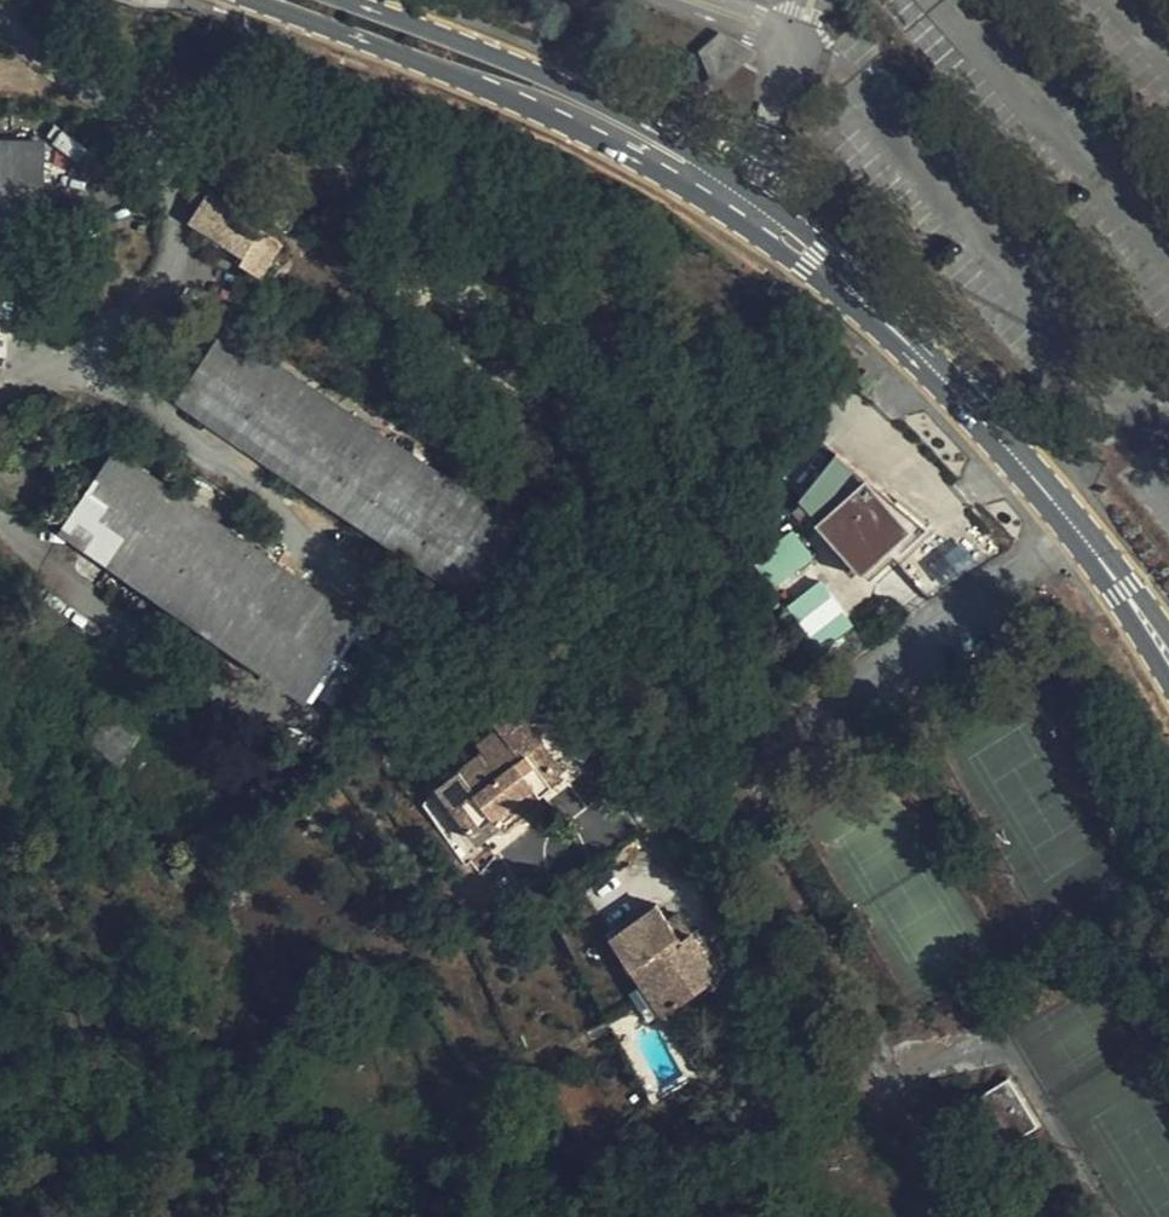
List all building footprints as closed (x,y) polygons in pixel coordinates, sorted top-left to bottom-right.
[(720,30),(700,50),(716,88),(757,51),(720,30)] [(99,40),(90,52),(98,58),(107,46),(99,40)] [(42,224),(43,145),(0,144),(0,224),(42,224)] [(204,198),(190,220),(255,261),(250,269),(261,276),(283,242),(262,229),(266,222),(200,182),(193,191),(204,198)] [(179,400),(472,595),(517,527),(224,332),(179,400)] [(925,525),(837,451),(800,497),(869,575),(925,525)] [(115,453),(64,528),(307,693),(358,620),(358,619),(115,453)] [(72,460),(61,456),(55,474),(66,479),(72,460)] [(796,530),(765,558),(782,577),(813,550),(796,530)] [(364,624),(358,620),(307,693),(306,694),(314,699),(341,658),(347,649),(357,635),(363,625),(364,624)] [(375,634),(363,625),(357,635),(370,643),(365,650),(373,655),(383,639),(375,634)] [(99,642),(114,654),(123,642),(112,633),(99,642)] [(362,661),(347,649),(341,658),(346,661),(335,677),(348,685),(350,687),(360,671),(362,661)] [(333,708),(348,685),(335,677),(320,699),(333,708)] [(538,745),(543,742),(513,701),(491,716),(499,728),(478,743),(483,750),(438,785),(442,789),(467,823),(480,841),(502,824),(495,814),(533,786),(540,795),(562,778),(560,775),(538,745)] [(141,735),(108,714),(80,758),(114,779),(141,735)] [(564,771),(543,742),(538,745),(560,775),(564,771)] [(539,805),(540,795),(533,786),(495,814),(502,824),(506,829),(520,822),(528,816),(539,805)] [(467,823),(442,789),(438,796),(459,824),(467,823)] [(611,936),(650,991),(663,1011),(720,971),(678,911),(667,920),(657,905),(611,936)] [(682,909),(678,911),(720,971),(724,969),(682,909)] [(650,1020),(663,1011),(650,991),(636,1001),(650,1020)] [(961,1107),(990,1154),(1038,1126),(1008,1078),(961,1107)]
